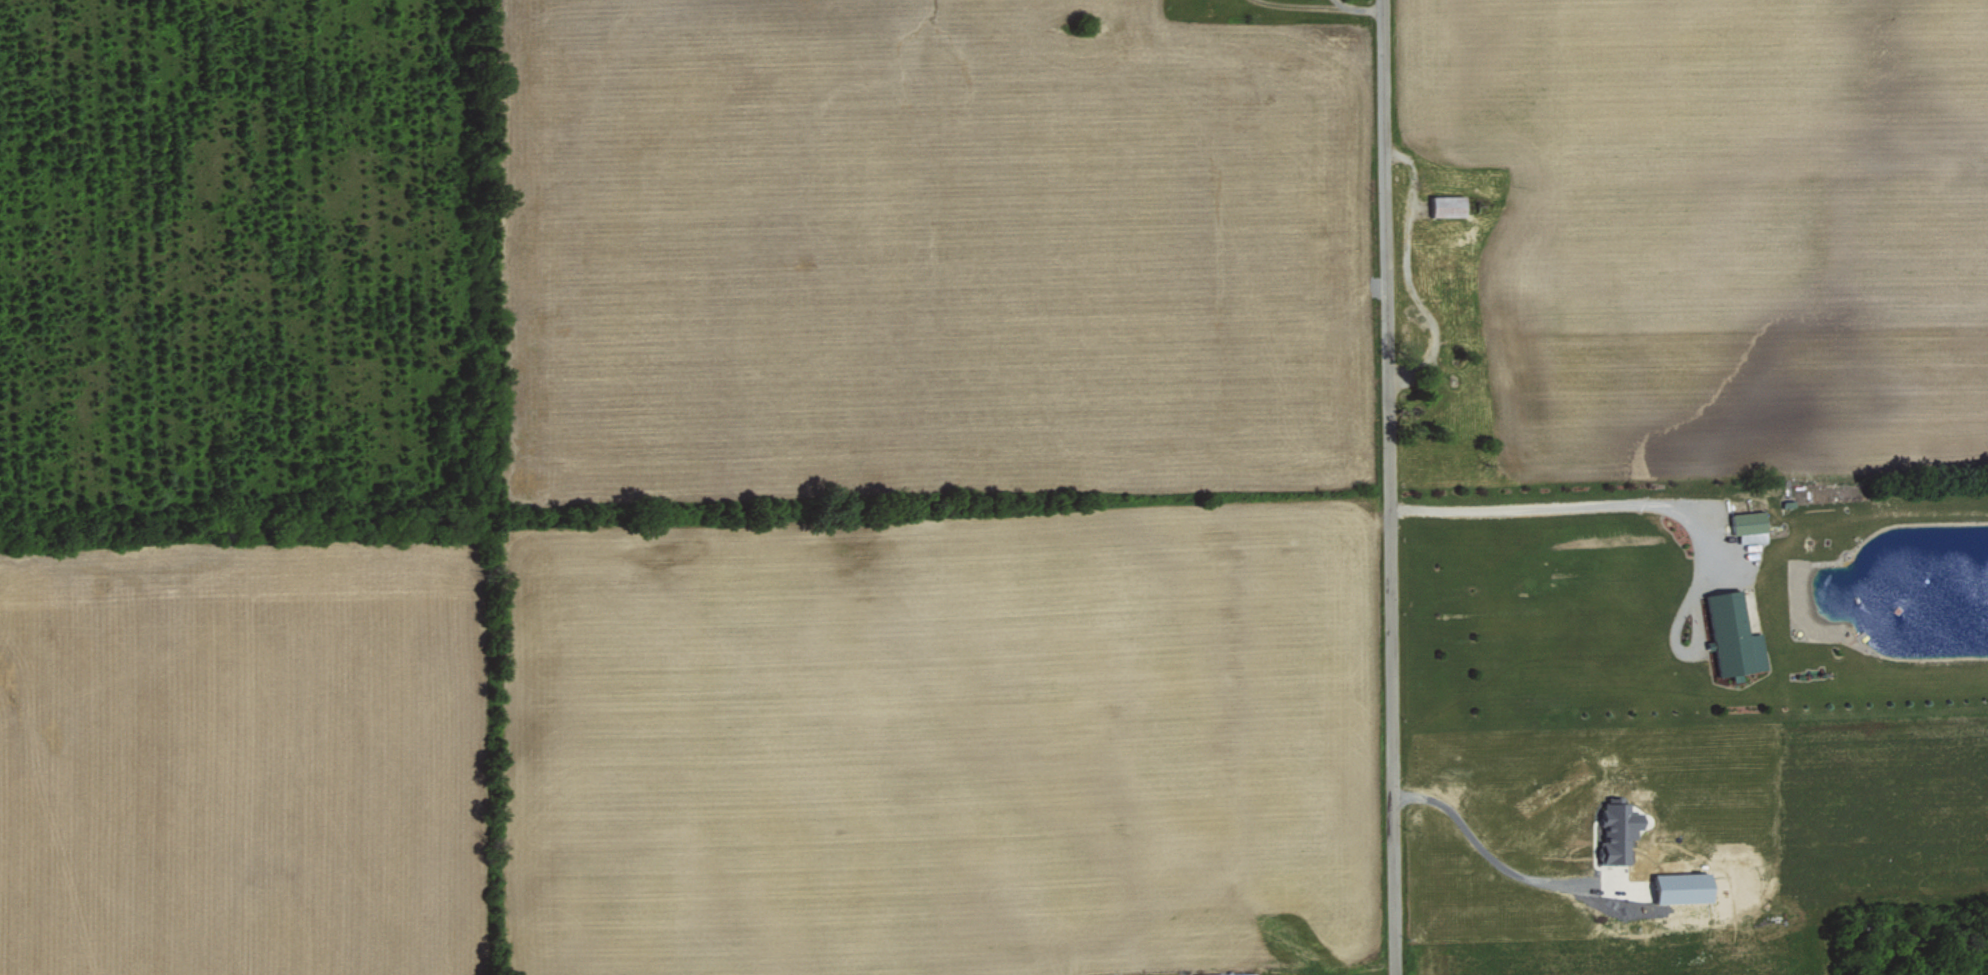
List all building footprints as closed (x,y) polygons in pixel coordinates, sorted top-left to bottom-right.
[(1432,216),(1467,216),(1467,195),(1432,196),(1432,216)] [(1767,542),(1766,511),(1734,513),(1735,536),(1739,536),(1740,543),(1767,542)] [(1630,865),(1631,838),(1638,838),(1638,829),(1645,829),(1645,814),(1632,813),(1632,802),(1605,802),(1604,842),(1601,842),(1601,864),(1630,865)] [(1657,903),(1715,902),(1714,873),(1656,874),(1657,903)]
